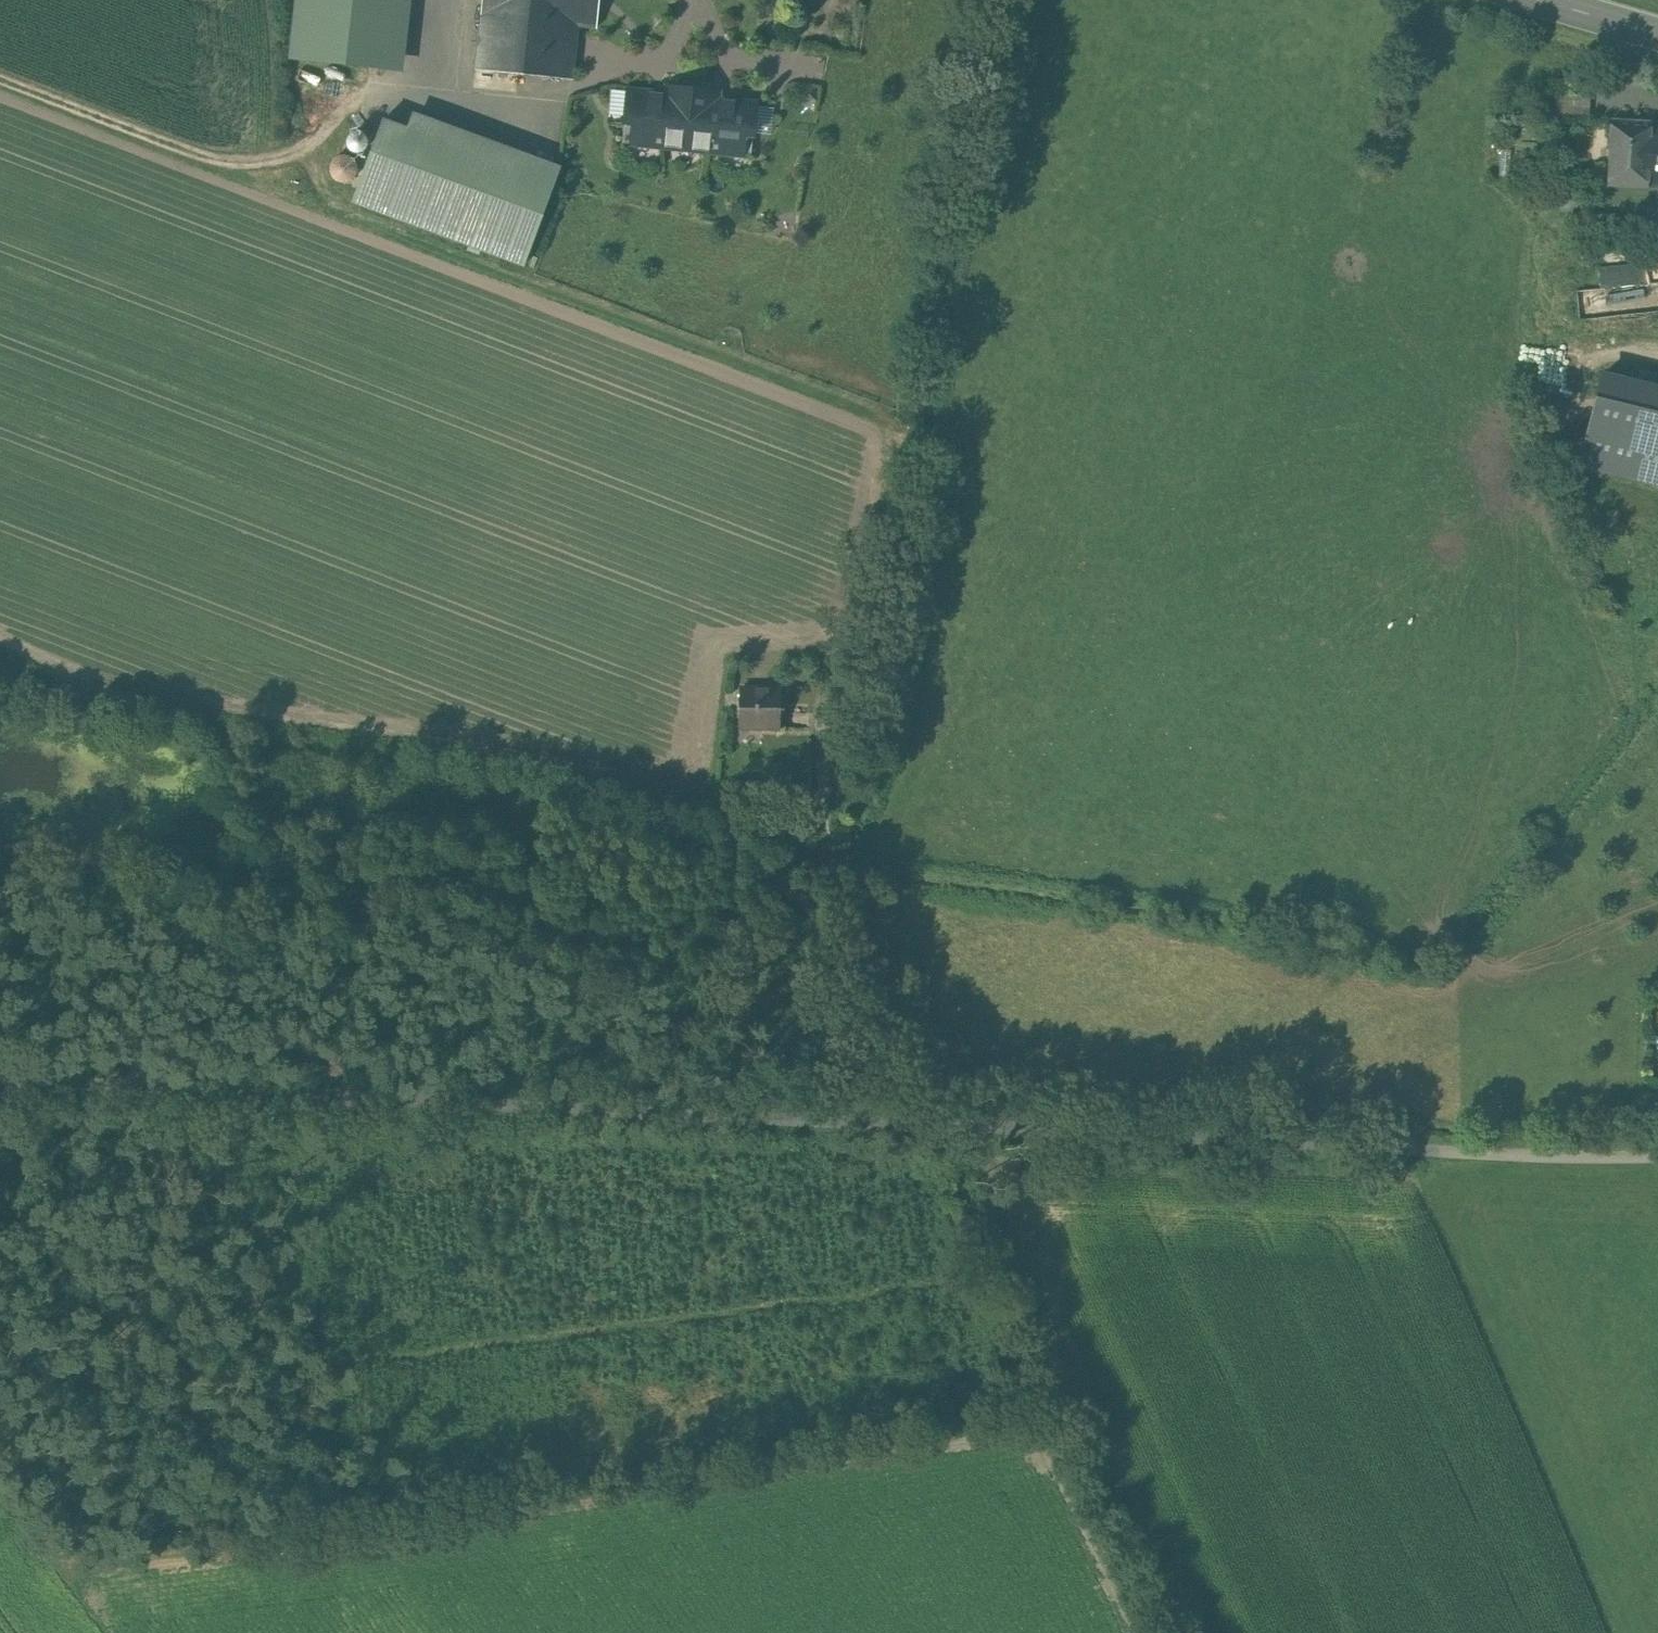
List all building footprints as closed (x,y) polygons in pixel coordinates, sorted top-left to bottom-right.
[(406,0),(297,0),(291,60),(399,71),(406,0)] [(476,67),(476,69),(572,79),(573,77),(572,77),(578,25),(596,27),(597,27),(597,26),(599,0),(483,0),(476,67)] [(668,86),(667,94),(628,90),(623,142),(665,146),(665,142),(710,147),(709,151),(751,155),(757,103),(719,99),(720,92),(668,86)] [(1651,120),(1609,118),(1605,185),(1648,187),(1648,185),(1651,123),(1651,120)] [(555,182),(384,119),(353,201),(525,264),(555,182)] [(1651,123),(1648,185),(1657,186),(1657,123),(1651,123)] [(1600,265),(1602,288),(1581,289),(1583,315),(1657,310),(1657,261),(1600,265)] [(1600,387),(1581,463),(1657,481),(1657,401),(1600,387)] [(741,688),(740,727),(780,727),(780,689),(741,688)]
